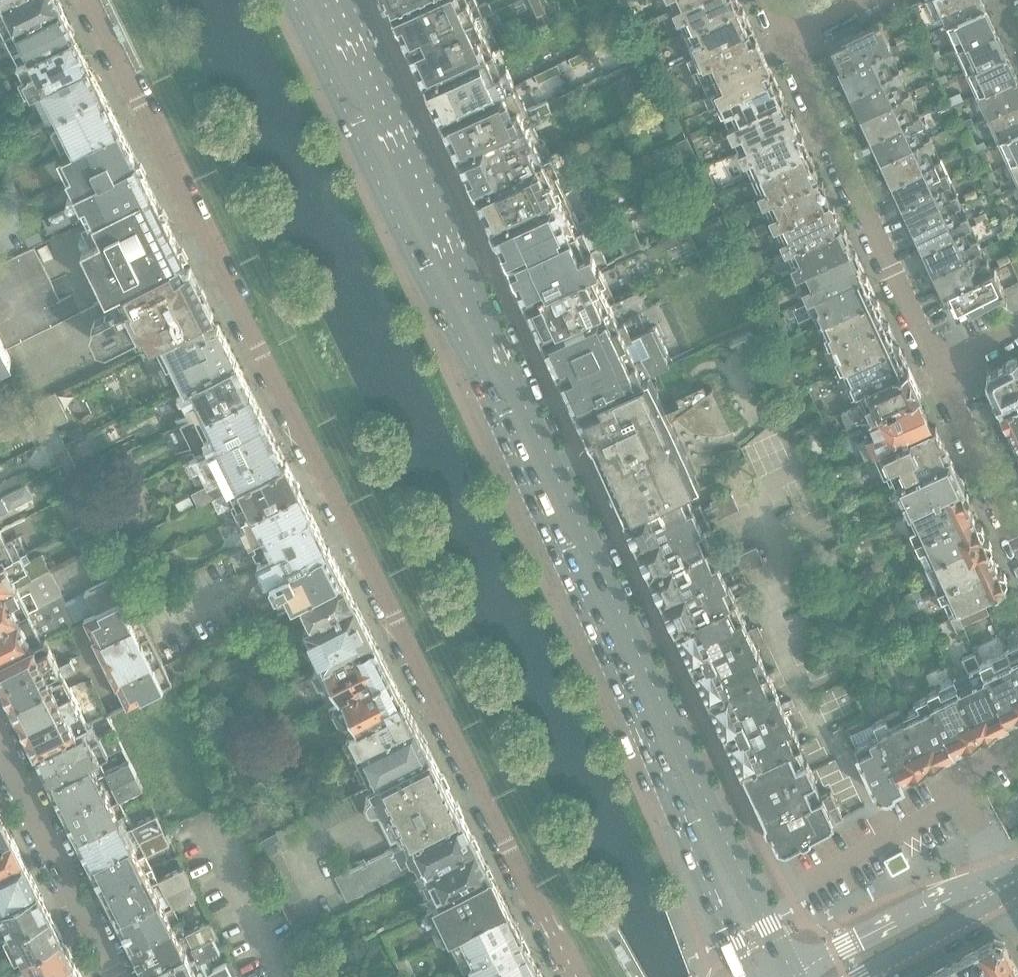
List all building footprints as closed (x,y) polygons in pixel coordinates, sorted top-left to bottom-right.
[(59,3),(58,0),(4,0),(0,2),(0,28),(2,32),(59,3)] [(410,0),(387,0),(391,9),(392,8),(410,0)] [(490,28),(485,16),(493,12),(489,1),(480,5),(477,0),(410,0),(392,8),(409,44),(426,81),(426,82),(494,50),(484,30),(490,28)] [(738,7),(740,3),(739,0),(691,0),(675,8),(686,32),(689,30),(738,7)] [(982,2),(982,0),(925,0),(933,17),(937,15),(943,27),(983,7),(982,5),(982,2)] [(542,1),(532,5),(536,15),(546,10),(542,1)] [(75,34),(71,25),(70,25),(61,8),(62,7),(59,3),(2,32),(18,61),(75,34)] [(686,59),(749,30),(745,22),(747,18),(743,8),(742,9),(738,7),(689,30),(695,42),(690,45),(695,55),(686,59)] [(994,30),(993,27),(990,21),(990,18),(988,14),(986,12),(984,10),(986,9),(985,7),(983,7),(943,27),(953,50),(994,30)] [(546,10),(536,15),(541,25),(551,20),(546,10)] [(893,48),(892,46),(880,21),(836,43),(837,44),(835,49),(833,50),(843,72),(890,49),(893,48)] [(771,68),(764,54),(756,37),(748,41),(745,33),(752,30),(752,31),(753,30),(752,29),(749,30),(686,59),(692,71),(696,69),(708,93),(703,95),(709,107),(771,78),(775,77),(774,75),(773,75),(773,76),(766,79),(763,72),(771,68)] [(1005,53),(1003,50),(1001,44),(1001,41),(999,37),(996,35),(995,32),(996,32),(995,30),(994,30),(953,50),(964,73),(1007,53),(1006,52),(1005,53)] [(909,37),(906,32),(894,37),(897,43),(909,37)] [(32,91),(88,62),(84,54),(84,53),(80,44),(79,44),(75,34),(18,61),(26,76),(16,81),(24,95),(32,91)] [(912,44),(909,37),(897,43),(900,50),(912,44)] [(594,46),(568,58),(572,67),(598,55),(594,46)] [(854,92),(899,70),(890,49),(843,72),(851,88),(854,90),(854,92)] [(509,85),(534,74),(530,64),(511,73),(506,63),(500,65),(494,50),(426,82),(442,116),(509,85)] [(941,55),(939,50),(928,55),(931,60),(941,55)] [(1015,76),(1014,73),(1011,67),(1011,64),(1009,60),(1007,57),(1006,55),(1007,54),(1007,53),(964,73),(975,95),(1017,76),(1016,75),(1015,76)] [(919,67),(916,61),(905,67),(908,73),(919,67)] [(78,98),(100,87),(93,72),(93,71),(88,62),(32,91),(46,118),(79,101),(78,98)] [(910,92),(899,70),(854,92),(857,100),(857,103),(861,111),(864,113),(864,114),(910,92)] [(1017,80),(1016,78),(1017,77),(1017,76),(975,95),(985,119),(1017,104),(1017,81),(1017,80)] [(731,124),(783,101),(783,96),(780,88),(779,88),(775,86),(771,78),(709,107),(709,108),(717,104),(721,114),(725,112),(731,124)] [(929,90),(927,84),(915,89),(918,95),(929,90)] [(459,154),(552,111),(555,109),(552,103),(549,105),(548,101),(530,109),(532,113),(530,114),(523,99),(517,102),(509,85),(442,116),(459,154)] [(120,126),(110,107),(111,107),(110,107),(107,99),(107,100),(106,99),(100,87),(78,98),(79,101),(46,118),(11,136),(19,152),(44,139),(46,133),(44,129),(48,127),(62,155),(119,126),(120,126)] [(920,115),(910,92),(864,114),(868,122),(868,125),(871,133),(874,135),(875,136),(920,115)] [(960,92),(948,98),(949,101),(951,106),(964,100),(960,92)] [(739,151),(794,126),(794,125),(794,120),(795,120),(791,113),(787,110),(783,101),(731,124),(727,125),(739,151)] [(985,119),(996,141),(1017,131),(1017,104),(985,119)] [(543,158),(534,139),(540,137),(535,125),(538,124),(540,128),(556,120),(552,111),(459,154),(476,189),(543,158)] [(885,159),(930,136),(920,115),(875,136),(879,144),(878,148),(882,155),(885,157),(885,159)] [(975,124),(972,116),(959,122),(962,129),(975,124)] [(632,117),(613,126),(617,136),(637,126),(632,117)] [(646,123),(637,127),(647,147),(655,143),(646,123)] [(137,161),(137,160),(129,145),(119,126),(62,155),(58,157),(76,190),(91,219),(151,189),(143,172),(138,161),(137,161)] [(749,174),(808,148),(802,136),(797,133),(794,126),(739,151),(749,174)] [(706,136),(702,127),(690,133),(695,142),(706,136)] [(724,136),(721,129),(710,134),(714,142),(724,136)] [(996,141),(1006,164),(1017,159),(1017,131),(996,141)] [(941,159),(930,136),(885,159),(888,165),(887,166),(894,181),(941,159)] [(690,179),(698,175),(704,172),(688,137),(673,143),(690,179)] [(973,152),(987,146),(985,141),(977,144),(976,141),(969,144),(973,152)] [(818,178),(817,175),(817,176),(815,172),(815,171),(814,169),(815,164),(811,156),(808,148),(749,174),(751,179),(763,204),(818,178)] [(493,226),(586,183),(618,168),(613,159),(565,181),(567,185),(563,187),(557,174),(552,177),(543,158),(476,189),(476,190),(493,226)] [(951,181),(941,159),(894,181),(901,196),(902,195),(905,202),(951,181)] [(1006,164),(1017,187),(1017,186),(1017,159),(1006,164)] [(993,170),(990,164),(980,169),(983,175),(993,170)] [(968,174),(965,167),(954,172),(956,179),(968,174)] [(715,211),(698,175),(690,179),(687,180),(704,216),(715,211)] [(774,227),(829,202),(828,199),(826,195),(825,193),(826,188),(823,180),(822,180),(818,178),(763,204),(774,227)] [(961,204),(951,182),(951,181),(905,202),(906,203),(905,207),(909,214),(912,216),(915,224),(961,204)] [(582,227),(568,198),(570,197),(572,201),(590,192),(586,183),(493,226),(509,262),(582,227)] [(1004,193),(1001,186),(992,191),(995,198),(1004,193)] [(179,246),(165,217),(161,207),(160,207),(156,199),(151,189),(91,219),(81,224),(86,234),(90,241),(81,246),(108,296),(119,291),(183,258),(185,257),(180,246),(179,246)] [(978,196),(976,190),(964,195),(967,201),(978,196)] [(758,206),(754,198),(742,204),(746,212),(758,206)] [(785,251),(840,226),(839,223),(837,219),(836,217),(837,212),(837,211),(834,204),(829,202),(774,227),(785,251)] [(971,226),(961,204),(915,224),(916,226),(916,229),(919,236),(922,238),(926,247),(971,226)] [(989,218),(986,212),(974,217),(977,223),(989,218)] [(769,230),(765,222),(753,228),(757,235),(769,230)] [(607,261),(590,223),(582,227),(509,262),(509,263),(526,298),(607,261)] [(796,276),(851,250),(850,247),(849,248),(847,244),(849,243),(847,241),(848,236),(845,228),(840,226),(785,251),(796,276)] [(982,248),(971,226),(926,247),(926,248),(926,251),(929,259),(932,261),(936,269),(982,248)] [(635,230),(619,238),(626,253),(642,245),(635,230)] [(676,235),(662,242),(665,249),(680,243),(676,235)] [(724,238),(698,249),(704,261),(729,249),(724,238)] [(662,242),(646,248),(651,260),(666,253),(665,249),(662,242)] [(51,255),(44,243),(35,248),(42,260),(51,255)] [(947,291),(992,270),(982,248),(936,269),(937,270),(936,273),(940,281),(943,283),(947,291)] [(763,262),(758,250),(747,256),(752,267),(763,262)] [(810,297),(862,272),(861,271),(860,272),(858,268),(860,267),(858,265),(859,260),(856,252),(851,250),(796,276),(807,298),(810,297)] [(611,304),(601,284),(607,281),(604,274),(624,265),(622,261),(629,257),(626,253),(607,261),(526,298),(543,335),(611,304)] [(1012,260),(1009,254),(997,260),(1000,266),(1012,260)] [(213,313),(204,295),(205,295),(200,285),(191,267),(187,269),(185,264),(183,258),(119,291),(122,296),(126,304),(95,321),(91,330),(98,344),(107,348),(139,331),(147,346),(155,342),(213,313)] [(962,314),(1005,291),(995,268),(992,270),(947,291),(945,292),(954,312),(956,311),(961,313),(962,314)] [(873,298),(871,295),(869,292),(870,291),(869,289),(870,285),(871,285),(866,275),(862,274),(863,274),(862,272),(810,297),(815,309),(812,310),(818,322),(821,321),(873,298),(873,297),(873,298)] [(774,286),(770,277),(766,279),(765,276),(758,279),(760,284),(763,291),(773,287),(774,286)] [(779,301),(773,287),(763,291),(769,305),(779,301)] [(832,345),(884,321),(882,319),(880,315),(881,315),(880,313),(880,312),(881,309),(882,308),(877,299),(873,298),(821,321),(826,333),(824,334),(829,346),(832,345)] [(625,321),(620,323),(611,304),(543,335),(559,371),(633,337),(625,321)] [(181,387),(236,361),(230,348),(225,336),(224,337),(218,324),(216,325),(212,316),(213,315),(213,313),(155,342),(167,367),(171,365),(181,387)] [(787,323),(784,316),(781,317),(779,313),(775,315),(781,326),(787,323)] [(670,366),(665,356),(668,354),(656,327),(653,328),(648,319),(635,325),(640,334),(633,337),(559,371),(577,409),(650,375),(670,366)] [(840,370),(842,369),(895,345),(894,345),(893,343),(891,339),(890,336),(891,336),(892,332),(893,332),(888,322),(888,323),(884,321),(832,345),(837,357),(835,358),(840,370)] [(0,340),(0,367),(11,361),(4,348),(0,340)] [(851,394),(853,393),(906,369),(908,368),(909,369),(910,369),(909,367),(909,366),(908,367),(907,365),(905,362),(905,360),(904,360),(901,360),(901,359),(903,356),(903,355),(899,346),(898,346),(895,345),(842,369),(848,381),(845,382),(851,394)] [(992,371),(990,372),(988,375),(987,379),(987,383),(1001,413),(1017,405),(1017,357),(992,371)] [(251,389),(242,372),(237,361),(236,361),(181,387),(188,401),(186,404),(191,414),(195,415),(196,417),(251,389)] [(848,427),(866,419),(917,396),(921,394),(921,393),(920,391),(919,391),(919,392),(919,393),(917,394),(917,393),(916,393),(914,389),(915,383),(913,378),(908,375),(906,370),(906,369),(853,393),(859,404),(841,412),(848,427)] [(700,483),(671,420),(678,415),(683,421),(690,427),(698,431),(706,433),(714,434),(723,432),(729,430),(732,429),(713,387),(707,391),(704,384),(677,397),(681,405),(667,412),(650,375),(577,409),(593,444),(626,517),(687,489),(700,483)] [(199,452),(266,420),(265,419),(265,418),(260,407),(260,408),(251,389),(196,417),(164,432),(166,435),(165,436),(168,445),(171,452),(174,455),(177,458),(180,462),(199,452)] [(70,419),(57,392),(42,399),(34,403),(39,412),(53,437),(60,434),(56,426),(70,419)] [(923,410),(922,405),(919,401),(917,396),(866,419),(874,437),(866,440),(858,443),(864,458),(879,451),(931,428),(923,410)] [(13,397),(0,403),(0,428),(23,417),(13,397)] [(1017,436),(1017,405),(1001,413),(1007,426),(1008,426),(1011,427),(1012,427),(1017,437),(1017,436)] [(798,432),(791,418),(782,422),(789,436),(798,432)] [(229,490),(284,462),(282,458),(284,457),(266,420),(199,452),(211,476),(221,471),(226,480),(221,482),(220,481),(219,480),(217,480),(216,480),(192,492),(198,505),(214,497),(229,490)] [(951,458),(936,426),(931,428),(879,451),(894,483),(951,458)] [(60,434),(53,437),(50,439),(55,448),(57,452),(67,447),(60,434)] [(965,488),(951,458),(894,483),(875,492),(878,498),(893,491),(892,489),(896,487),(908,513),(961,490),(965,488)] [(237,518),(299,487),(286,461),(284,462),(229,490),(214,497),(221,511),(231,505),(237,518)] [(27,482),(22,471),(0,482),(0,495),(27,482)] [(9,507),(9,508),(34,496),(27,482),(0,495),(0,511),(9,507)] [(252,542),(311,513),(299,487),(237,518),(250,543),(252,542)] [(639,545),(735,501),(731,492),(711,501),(713,504),(704,509),(701,503),(695,506),(687,489),(626,517),(639,545)] [(915,541),(972,514),(968,504),(970,500),(970,499),(967,492),(966,492),(962,491),(961,490),(908,513),(903,516),(915,541)] [(713,544),(705,528),(712,525),(709,519),(718,515),(719,518),(739,509),(735,501),(639,545),(652,572),(713,544)] [(326,543),(324,539),(325,539),(312,513),(311,513),(252,542),(260,558),(257,562),(262,572),(265,578),(328,547),(326,543)] [(925,565),(984,538),(983,536),(985,532),(982,524),(977,523),(972,514),(915,541),(925,565)] [(103,542),(92,519),(82,524),(93,548),(102,543),(103,542)] [(14,557),(0,529),(0,564),(14,557)] [(906,544),(902,534),(884,542),(888,552),(898,547),(906,544)] [(936,589),(995,562),(990,553),(992,548),(993,548),(989,541),(985,539),(984,538),(925,565),(936,589)] [(111,559),(134,548),(130,539),(107,550),(111,559)] [(914,548),(912,543),(911,542),(906,544),(898,547),(901,553),(914,548)] [(115,567),(111,559),(107,550),(102,543),(93,548),(80,554),(92,579),(110,570),(115,567)] [(665,600),(760,556),(756,547),(737,555),(738,559),(729,563),(726,557),(720,560),(713,544),(652,572),(665,600)] [(301,599),(343,577),(344,577),(329,547),(328,547),(265,578),(280,609),(301,599)] [(23,582),(50,568),(43,554),(25,563),(21,554),(14,557),(0,564),(0,593),(23,582)] [(139,565),(135,555),(124,560),(128,570),(139,565)] [(738,599),(730,582),(736,579),(734,574),(743,570),(744,573),(764,563),(760,556),(665,600),(677,627),(734,601),(738,599)] [(948,613),(1006,586),(1005,585),(1007,581),(1008,581),(1004,573),(999,572),(995,562),(936,589),(948,613)] [(165,666),(132,601),(119,575),(115,567),(110,570),(113,577),(66,600),(77,622),(85,618),(127,703),(172,682),(165,666)] [(66,600),(50,568),(23,582),(0,593),(0,633),(66,600)] [(141,588),(135,572),(128,575),(134,590),(141,588)] [(355,600),(343,577),(301,599),(312,622),(355,600)] [(922,596),(919,588),(903,596),(906,603),(922,596)] [(45,638),(65,628),(77,622),(66,600),(0,633),(0,660),(45,638)] [(374,639),(370,630),(356,602),(355,600),(312,622),(305,625),(324,664),(374,639)] [(755,626),(748,630),(734,601),(677,627),(694,663),(759,632),(755,626)] [(904,608),(891,614),(900,635),(913,629),(904,608)] [(969,611),(959,615),(964,626),(974,621),(969,611)] [(964,626),(959,615),(950,619),(956,631),(964,627),(964,626)] [(873,629),(870,623),(868,619),(861,622),(865,633),(873,629)] [(849,647),(843,631),(835,634),(841,650),(849,647)] [(753,641),(761,637),(759,632),(694,663),(711,699),(767,672),(753,641)] [(55,667),(59,665),(45,638),(0,660),(0,678),(12,701),(55,679),(53,674),(57,672),(55,667)] [(391,672),(381,652),(381,651),(375,639),(374,639),(324,664),(314,669),(330,702),(335,700),(391,672)] [(1007,650),(1017,674),(1017,645),(1007,650)] [(1007,650),(1004,651),(1005,653),(980,664),(1007,721),(1017,716),(1017,674),(1007,650)] [(1007,721),(980,664),(975,653),(962,659),(968,673),(955,679),(981,736),(982,736),(987,737),(987,738),(995,734),(996,729),(1008,723),(1007,721)] [(76,669),(71,659),(59,665),(55,667),(57,672),(53,674),(55,679),(64,675),(64,676),(65,675),(76,669)] [(415,720),(411,712),(407,704),(401,692),(391,672),(335,700),(333,707),(339,716),(346,721),(344,725),(347,730),(350,731),(344,734),(354,752),(392,731),(415,720)] [(782,703),(767,672),(711,699),(727,734),(794,703),(792,698),(782,703)] [(89,723),(70,686),(67,679),(65,675),(64,676),(64,675),(55,679),(12,701),(14,705),(36,750),(89,723)] [(981,737),(981,736),(955,679),(953,680),(954,682),(927,694),(928,696),(954,750),(965,745),(970,747),(978,743),(980,738),(981,737)] [(178,715),(175,709),(183,705),(176,690),(172,682),(127,703),(108,713),(106,714),(114,730),(122,748),(142,738),(137,728),(158,718),(161,724),(178,715)] [(954,750),(928,696),(913,703),(915,708),(907,711),(905,715),(928,765),(929,765),(934,766),(934,767),(942,763),(944,758),(955,752),(954,750)] [(800,746),(786,714),(797,709),(794,703),(727,734),(727,735),(744,771),(800,746)] [(929,766),(928,765),(905,715),(902,708),(873,722),(879,736),(881,736),(901,779),(912,774),(917,776),(918,776),(925,772),(927,767),(929,766)] [(431,753),(415,720),(392,731),(354,752),(359,762),(356,764),(362,776),(365,774),(370,784),(392,772),(431,753)] [(44,766),(100,737),(92,722),(89,723),(36,750),(44,766)] [(101,759),(122,748),(114,730),(100,737),(44,766),(52,781),(53,783),(101,759)] [(903,784),(901,779),(881,736),(879,736),(854,748),(879,797),(903,784)] [(65,809),(151,767),(148,760),(153,758),(146,743),(144,744),(142,738),(122,748),(128,759),(107,771),(101,759),(53,783),(65,809)] [(755,796),(811,770),(800,746),(744,771),(744,772),(755,796)] [(446,782),(442,774),(442,773),(441,773),(431,753),(392,772),(370,784),(367,786),(371,792),(366,796),(365,800),(369,808),(374,810),(379,809),(381,813),(446,782)] [(126,811),(119,799),(142,787),(149,800),(167,792),(158,774),(155,775),(151,767),(65,809),(78,835),(126,811)] [(766,821),(820,796),(813,783),(817,781),(811,770),(755,796),(766,821)] [(398,844),(461,812),(459,807),(456,802),(446,783),(447,783),(446,782),(381,813),(392,835),(393,834),(395,838),(398,844)] [(831,790),(820,796),(766,821),(778,846),(787,848),(832,823),(843,817),(831,790)] [(91,860),(162,825),(179,817),(167,792),(149,800),(156,813),(133,825),(126,811),(78,835),(91,860)] [(13,838),(0,812),(0,844),(13,838)] [(420,875),(478,847),(477,845),(478,845),(473,834),(472,834),(461,813),(462,813),(461,812),(398,844),(392,848),(390,849),(335,876),(347,900),(392,877),(409,869),(411,864),(415,865),(420,875)] [(958,830),(952,818),(944,822),(951,834),(958,830)] [(152,865),(146,853),(170,841),(162,825),(91,860),(105,889),(152,865)] [(25,863),(13,838),(0,844),(0,875),(25,863)] [(433,903),(492,875),(487,863),(486,864),(478,847),(420,875),(433,903)] [(900,850),(882,860),(888,872),(907,862),(900,850)] [(25,863),(0,875),(0,907),(0,908),(0,910),(39,891),(25,863)] [(119,916),(190,880),(183,866),(159,878),(152,865),(105,889),(119,916)] [(444,939),(453,934),(508,907),(498,888),(499,888),(492,875),(433,903),(428,906),(444,939)] [(186,931),(180,918),(174,906),(197,895),(190,880),(119,916),(146,970),(213,936),(216,935),(209,920),(186,931)] [(51,914),(39,891),(0,910),(0,940),(51,914)] [(466,964),(522,936),(516,924),(508,907),(453,934),(466,962),(465,963),(466,964)] [(21,957),(62,937),(51,914),(0,940),(0,956),(5,966),(15,960),(21,957)] [(203,959),(220,951),(213,936),(146,970),(149,976),(197,976),(208,971),(203,959)] [(528,948),(522,936),(466,964),(469,970),(474,968),(478,976),(518,976),(537,968),(528,948)] [(74,961),(62,937),(21,957),(25,964),(17,968),(22,976),(41,976),(74,961)] [(1004,943),(994,940),(993,940),(977,949),(992,976),(1017,976),(1017,970),(1004,943)] [(977,949),(955,961),(963,976),(992,976),(977,949)] [(406,955),(395,960),(403,976),(416,976),(406,955)] [(74,961),(41,976),(82,976),(74,961)] [(955,961),(932,974),(933,976),(963,976),(955,961)] [(226,963),(208,971),(197,976),(233,976),(226,963)] [(538,967),(537,968),(518,976),(542,976),(538,967)]
